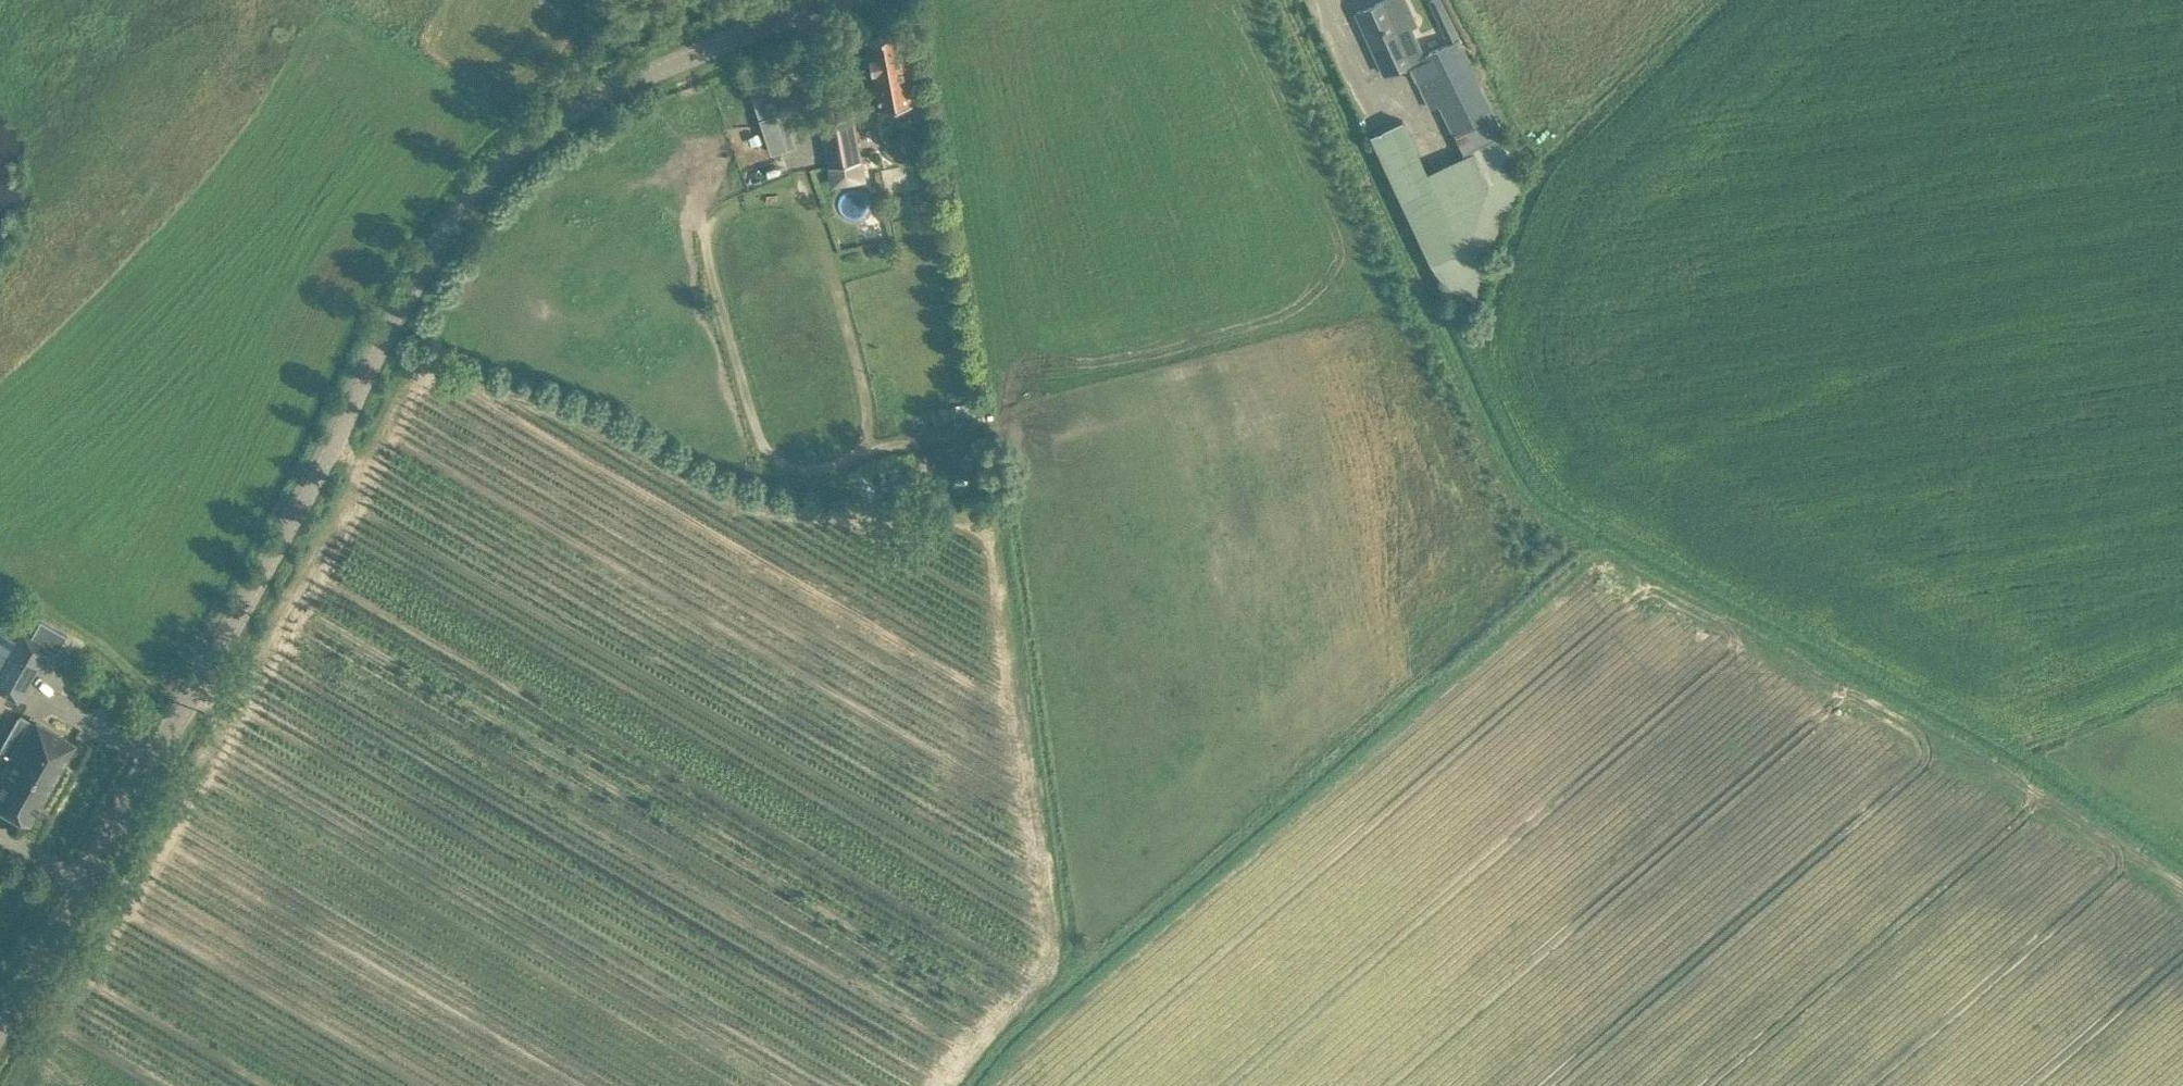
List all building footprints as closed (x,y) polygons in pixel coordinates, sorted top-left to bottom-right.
[(1417,25),(1406,0),(1382,0),(1357,11),(1385,75),(1408,64),(1430,108),(1441,103),(1454,132),(1466,154),(1428,171),(1404,120),(1371,136),(1434,266),(1443,294),(1474,317),(1482,302),(1527,176),(1494,113),(1457,37),(1458,36),(1442,0),(1432,0),(1450,42),(1423,54),(1411,28),(1417,25)] [(902,33),(867,39),(880,109),(915,103),(902,33)] [(773,105),(757,111),(772,152),(788,147),(773,105)] [(852,114),(822,120),(830,165),(833,185),(863,179),(860,160),(852,114)] [(973,473),(974,493),(996,491),(994,472),(973,473)] [(34,638),(22,631),(14,645),(0,670),(0,690),(18,700),(49,646),(34,638)] [(0,784),(0,807),(28,823),(74,743),(36,721),(0,784)]
